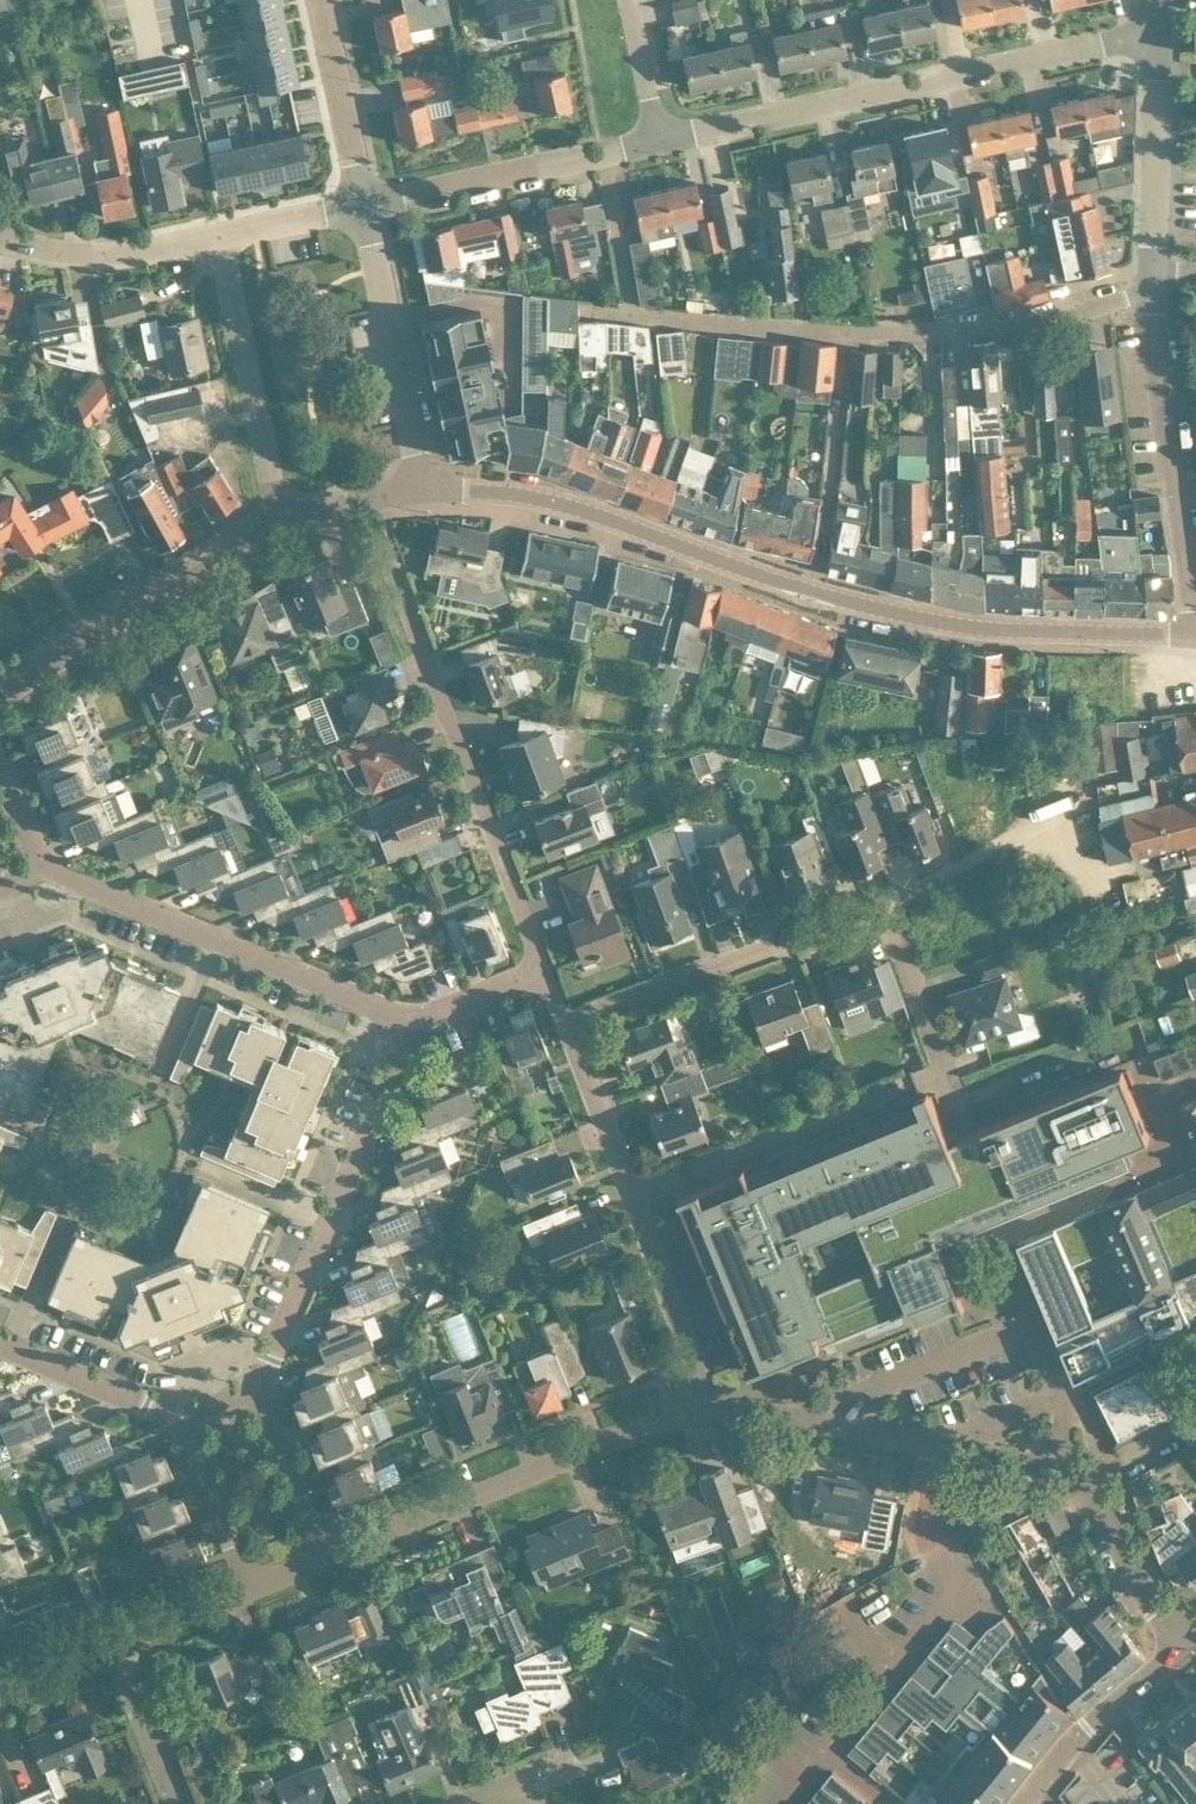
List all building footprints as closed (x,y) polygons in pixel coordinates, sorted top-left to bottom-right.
[(13,23),(7,0),(0,0),(0,26),(13,23)] [(281,0),(240,0),(244,22),(284,13),(281,0)] [(404,8),(374,15),(381,49),(412,43),(409,29),(451,20),(447,0),(402,0),(404,8)] [(477,0),(458,0),(460,21),(478,19),(477,0)] [(504,41),(526,36),(522,19),(551,13),(549,0),(495,0),(504,41)] [(671,2),(673,9),(696,4),(698,3),(698,0),(681,0),(671,2)] [(696,4),(672,9),(676,24),(701,18),(709,17),(705,0),(698,0),(698,3),(696,4)] [(895,9),(902,40),(935,32),(932,21),(945,18),(941,0),(927,0),(928,2),(895,9)] [(962,26),(994,19),(989,0),(956,0),(962,26)] [(994,19),(1025,13),(1022,0),(989,0),(994,19)] [(802,13),(806,29),(812,59),(845,52),(842,41),(855,38),(849,12),(847,3),(802,13)] [(862,9),(849,12),(855,38),(867,35),(870,47),(902,40),(895,9),(864,16),(862,9)] [(289,36),(284,13),(244,22),(249,44),(289,36)] [(198,17),(189,19),(192,33),(201,31),(198,17)] [(733,45),(716,49),(723,79),(755,72),(753,60),(765,58),(759,31),(747,34),(745,28),(729,32),(733,45)] [(772,28),(759,31),(765,58),(778,55),(780,67),(812,59),(806,29),(774,36),(772,28)] [(204,45),(201,31),(192,33),(195,47),(204,45)] [(293,58),(289,36),(249,44),(254,66),(293,58)] [(716,49),(683,56),(688,77),(690,87),(723,79),(716,49)] [(526,79),(519,81),(522,95),(526,116),(541,112),(571,106),(564,71),(556,73),(552,53),(522,60),(526,79)] [(683,56),(669,59),(673,80),(688,77),(683,56)] [(298,82),(293,58),(254,66),(259,90),(267,88),(277,86),(298,82)] [(204,62),(195,64),(198,78),(207,76),(204,62)] [(141,69),(118,74),(122,93),(145,87),(141,69)] [(399,77),(403,98),(442,89),(437,69),(399,77)] [(210,90),(207,76),(198,78),(201,92),(210,90)] [(60,82),(76,143),(89,140),(74,79),(60,82)] [(279,100),(277,86),(267,88),(270,102),(279,100)] [(473,92),(474,97),(480,125),(503,121),(496,87),(473,92)] [(270,102),(267,88),(259,90),(258,90),(261,104),(270,102)] [(1084,97),(1081,97),(1088,128),(1091,140),(1122,133),(1133,131),(1134,131),(1135,93),(1134,93),(1134,99),(1116,103),(1113,90),(1097,94),(1096,91),(1093,89),(1085,91),(1083,94),(1084,97)] [(59,152),(45,155),(45,158),(54,195),(84,187),(67,116),(62,92),(46,96),(52,120),(59,152)] [(454,111),(428,117),(424,101),(394,108),(401,142),(480,125),(474,97),(452,102),(454,111)] [(1050,104),(1055,127),(1056,135),(1088,128),(1081,97),(1050,104)] [(238,102),(224,105),(226,114),(240,111),(238,102)] [(226,114),(224,105),(210,107),(212,117),(226,114)] [(1029,109),(997,116),(1004,146),(1006,157),(1024,153),(1021,142),(1036,139),(1029,109)] [(106,155),(93,158),(97,177),(96,177),(99,192),(104,215),(134,209),(129,186),(125,171),(130,170),(117,110),(98,115),(106,155)] [(966,123),(971,146),(973,153),(1004,146),(997,116),(966,123)] [(955,177),(952,165),(953,165),(944,126),(907,134),(910,148),(899,151),(907,191),(919,189),(944,184),(946,195),(955,193),(970,190),(967,179),(966,175),(955,177)] [(309,130),(278,137),(286,177),(309,172),(305,152),(314,150),(309,130)] [(160,152),(143,155),(154,205),(182,199),(178,181),(205,175),(196,134),(169,140),(158,142),(160,152)] [(16,138),(0,142),(0,157),(10,198),(28,193),(30,200),(54,195),(45,158),(45,155),(30,159),(24,136),(16,138)] [(286,177),(278,137),(255,142),(264,181),(286,177)] [(846,192),(848,202),(854,229),(857,240),(873,237),(863,193),(878,191),(896,187),(891,163),(886,140),(850,148),(857,179),(851,180),(854,191),(846,192)] [(264,181),(255,142),(233,146),(241,186),(264,181)] [(241,186),(233,146),(209,152),(218,191),(241,186)] [(787,162),(792,185),(793,192),(811,188),(814,203),(833,199),(829,184),(830,184),(824,153),(787,162)] [(1067,156),(1051,160),(1059,196),(1075,192),(1072,179),(1067,156)] [(1133,160),(1119,163),(1123,183),(1133,180),(1134,159),(1133,160)] [(1051,160),(1034,163),(1043,200),(1059,196),(1051,160)] [(967,179),(970,190),(975,214),(994,210),(986,175),(967,179)] [(1084,176),(1072,179),(1075,192),(1076,193),(1088,190),(1085,176),(1084,176)] [(783,178),(766,181),(770,207),(786,205),(783,178)] [(696,182),(664,189),(671,219),(703,212),(701,205),(696,182)] [(669,307),(660,306),(648,238),(674,232),(671,219),(664,189),(633,196),(642,240),(629,243),(639,302),(644,306),(669,308),(669,307)] [(718,218),(715,218),(720,244),(740,240),(729,190),(713,193),(718,218)] [(1050,216),(1057,246),(1102,236),(1095,204),(1076,209),(1073,195),(1088,192),(1088,190),(1076,193),(1028,204),(1032,220),(1050,216)] [(576,199),(576,197),(573,195),(564,197),(562,200),(563,202),(546,206),(550,223),(545,225),(548,237),(553,235),(553,236),(562,276),(578,272),(574,251),(597,246),(593,226),(604,223),(605,225),(606,224),(601,201),(581,206),(579,198),(576,199)] [(848,202),(820,208),(826,235),(854,229),(848,202)] [(773,231),(764,233),(767,257),(766,257),(768,272),(771,295),(799,292),(795,268),(788,219),(786,205),(770,207),(773,231)] [(422,237),(412,239),(419,269),(422,268),(424,280),(463,284),(467,258),(469,258),(466,244),(496,237),(499,251),(501,257),(519,253),(510,211),(496,214),(491,215),(491,216),(451,225),(421,232),(422,237)] [(990,215),(976,217),(979,231),(993,229),(990,215)] [(715,218),(701,221),(708,251),(720,249),(719,244),(720,244),(715,218)] [(1052,247),(1054,255),(1059,279),(1109,267),(1102,236),(1057,246),(1052,247)] [(941,238),(941,253),(962,253),(962,237),(941,238)] [(931,299),(934,315),(976,306),(965,254),(923,263),(926,278),(931,299)] [(992,290),(992,291),(996,308),(1047,297),(1043,279),(1024,283),(1017,254),(1005,257),(984,262),(992,290)] [(509,289),(528,293),(524,275),(507,279),(509,289)] [(926,278),(912,282),(913,288),(916,302),(931,299),(926,278)] [(463,284),(424,280),(429,302),(462,295),(463,284)] [(0,329),(12,291),(0,287),(0,329)] [(35,300),(36,308),(37,308),(45,353),(45,355),(49,356),(49,358),(99,371),(91,321),(77,323),(73,297),(61,299),(60,295),(35,300)] [(139,296),(102,306),(107,324),(144,314),(139,296)] [(548,343),(578,346),(578,330),(578,299),(548,296),(548,327),(548,343)] [(687,300),(687,310),(702,310),(703,300),(687,300)] [(452,422),(459,453),(507,443),(508,438),(503,415),(497,388),(491,389),(490,384),(493,383),(490,371),(487,371),(486,366),(492,365),(480,311),(431,321),(436,346),(426,348),(434,385),(445,383),(447,392),(436,394),(442,424),(452,422)] [(156,318),(140,321),(145,344),(165,339),(168,352),(172,372),(184,369),(207,364),(202,341),(197,342),(192,319),(169,324),(158,326),(156,318)] [(581,368),(597,369),(597,354),(607,354),(607,349),(606,321),(581,322),(581,368)] [(607,321),(606,321),(607,349),(633,352),(630,324),(607,321)] [(649,326),(630,324),(633,352),(634,352),(634,361),(652,360),(649,326)] [(656,332),(658,355),(660,373),(670,372),(670,371),(687,369),(683,329),(656,332)] [(718,335),(714,374),(739,378),(740,374),(754,376),(758,339),(718,335)] [(758,339),(754,376),(774,378),(773,386),(781,395),(795,396),(797,384),(800,344),(758,339)] [(801,340),(800,344),(797,384),(830,387),(834,343),(801,340)] [(968,343),(970,367),(974,402),(969,403),(973,456),(1002,453),(1003,437),(999,401),(1000,400),(994,341),(968,343)] [(851,349),(848,401),(872,403),(876,350),(851,349)] [(883,351),(883,380),(901,380),(901,351),(883,351)] [(942,365),(943,394),(956,393),(955,364),(942,365)] [(1033,365),(1035,401),(1053,400),(1052,384),(1053,384),(1052,364),(1033,365)] [(522,365),(522,388),(536,389),(537,365),(522,365)] [(537,365),(536,389),(547,389),(547,365),(537,365)] [(100,373),(76,402),(88,427),(106,406),(100,373)] [(1115,383),(1080,388),(1086,435),(1122,431),(1115,383)] [(202,409),(198,389),(192,390),(191,384),(127,398),(138,422),(202,409)] [(546,425),(542,444),(536,467),(560,475),(572,439),(562,435),(563,396),(547,395),(547,422),(546,425)] [(613,417),(588,486),(616,497),(629,460),(616,456),(625,429),(633,432),(635,426),(624,421),(628,411),(607,403),(607,415),(613,417)] [(19,404),(16,414),(32,419),(35,409),(19,404)] [(955,404),(959,473),(971,472),(967,404),(955,404)] [(508,441),(505,463),(536,467),(542,444),(546,425),(522,422),(523,410),(503,415),(508,438),(508,441)] [(572,439),(560,475),(588,486),(613,417),(607,415),(599,412),(586,444),(572,439)] [(1068,415),(1054,416),(1058,466),(1072,465),(1068,415)] [(629,460),(616,497),(637,505),(651,470),(643,467),(656,432),(640,426),(629,460)] [(651,470),(637,505),(664,514),(683,459),(688,444),(687,444),(690,437),(675,431),(672,438),(659,473),(651,470)] [(899,550),(889,586),(929,597),(929,561),(931,549),(919,545),(920,529),(926,529),(927,485),(925,451),(925,434),(899,433),(899,451),(898,459),(898,480),(899,550)] [(1002,453),(973,456),(979,531),(979,532),(983,532),(983,533),(996,531),(1008,529),(1002,453)] [(238,499),(209,454),(187,468),(180,454),(168,459),(162,463),(157,466),(170,493),(187,485),(198,502),(202,499),(212,516),(238,499)] [(121,483),(157,548),(184,534),(174,516),(179,513),(170,493),(157,466),(153,457),(115,477),(119,484),(121,483)] [(683,459),(664,514),(692,525),(708,472),(697,468),(698,464),(683,459)] [(708,472),(692,525),(731,539),(735,516),(738,501),(745,468),(729,462),(723,477),(708,472)] [(741,493),(756,496),(761,472),(746,469),(741,493)] [(791,514),(783,553),(809,559),(817,524),(820,497),(808,496),(808,488),(807,485),(805,482),(802,479),(799,476),(793,475),(787,474),(786,492),(794,494),(791,514)] [(9,528),(24,551),(42,540),(85,518),(88,517),(91,517),(95,518),(97,519),(98,519),(99,520),(100,521),(102,523),(103,525),(110,540),(127,532),(134,529),(110,478),(74,496),(71,490),(25,513),(14,495),(0,504),(0,535),(9,528)] [(867,542),(858,578),(889,586),(899,550),(898,480),(881,479),(881,540),(886,540),(886,547),(867,542)] [(744,502),(741,519),(737,542),(783,553),(791,514),(794,494),(786,492),(783,492),(781,512),(777,511),(744,502)] [(1132,498),(1134,519),(1135,519),(1161,516),(1158,494),(1132,498)] [(1090,497),(1076,497),(1076,537),(1090,537),(1090,497)] [(835,535),(833,535),(826,570),(858,578),(867,542),(857,540),(859,529),(860,529),(865,505),(839,499),(834,523),(837,524),(835,535)] [(425,568),(449,573),(478,579),(482,592),(488,606),(508,598),(503,584),(498,573),(503,550),(501,549),(500,553),(484,549),(488,532),(469,527),(467,533),(438,526),(433,549),(430,548),(425,568)] [(529,529),(519,574),(521,574),(521,573),(588,587),(588,589),(590,589),(599,544),(598,544),(597,545),(530,531),(530,530),(529,529)] [(959,568),(952,602),(984,608),(979,551),(982,551),(979,531),(961,532),(962,551),(959,568)] [(1144,614),(1143,576),(1141,576),(1138,557),(1138,552),(1136,533),(1099,532),(1103,575),(1104,612),(1144,614)] [(931,549),(929,561),(929,597),(952,602),(959,568),(946,565),(952,538),(933,537),(931,549)] [(1014,544),(1014,553),(1015,553),(1014,571),(1016,610),(1042,611),(1041,546),(1014,544)] [(1061,547),(1041,546),(1042,611),(1072,612),(1072,574),(1073,574),(1073,561),(1061,561),(1061,547)] [(1015,553),(1014,553),(982,551),(979,551),(984,608),(1016,610),(1014,571),(1015,553)] [(1138,552),(1138,557),(1141,576),(1143,576),(1144,614),(1171,613),(1170,574),(1153,574),(1150,551),(1139,552),(1138,552)] [(294,596),(294,598),(301,614),(305,623),(322,616),(329,634),(346,627),(368,618),(352,580),(337,586),(326,559),(285,575),(294,596)] [(617,559),(611,582),(605,605),(659,619),(652,642),(648,660),(665,664),(669,647),(684,591),(669,587),(673,574),(617,559)] [(1072,574),(1072,612),(1104,612),(1103,575),(1101,575),(1101,564),(1091,563),(1091,574),(1073,574),(1072,574)] [(691,579),(685,602),(681,617),(670,661),(697,667),(704,637),(696,635),(700,618),(707,620),(716,585),(691,579)] [(760,600),(721,586),(712,621),(727,627),(724,637),(730,639),(723,657),(740,663),(751,636),(751,635),(748,634),(760,600)] [(250,602),(212,617),(221,639),(231,662),(268,647),(277,670),(284,668),(306,659),(289,619),(286,613),(282,601),(277,591),(276,591),(277,594),(259,601),(254,591),(247,595),(250,602)] [(294,596),(282,601),(286,613),(289,619),(301,614),(294,598),(294,596)] [(751,635),(751,636),(779,646),(775,662),(787,666),(788,664),(791,651),(791,650),(787,648),(798,615),(760,600),(748,634),(751,635)] [(798,615),(787,648),(791,650),(791,651),(788,664),(822,676),(826,663),(826,664),(836,629),(798,615)] [(575,618),(571,637),(586,640),(590,621),(575,618)] [(519,630),(511,632),(518,650),(530,652),(535,633),(519,630)] [(461,648),(466,663),(462,664),(476,702),(490,696),(491,698),(493,701),(497,703),(501,703),(518,697),(509,672),(504,674),(496,653),(508,648),(503,633),(483,640),(461,648)] [(844,633),(839,656),(835,673),(910,689),(919,649),(844,633)] [(143,676),(152,698),(164,729),(197,716),(200,709),(198,704),(215,697),(192,640),(162,653),(167,666),(143,676)] [(390,644),(375,650),(381,665),(396,659),(390,644)] [(966,728),(986,729),(987,691),(1000,692),(1001,649),(968,649),(966,728)] [(122,665),(110,673),(116,683),(128,675),(122,665)] [(327,710),(314,716),(324,742),(338,736),(354,730),(365,725),(387,717),(381,700),(397,694),(385,665),(363,674),(320,692),(327,710)] [(664,665),(656,699),(672,703),(680,668),(664,665)] [(962,673),(946,671),(940,731),(955,733),(962,673)] [(769,681),(764,699),(773,701),(779,684),(769,681)] [(55,703),(59,713),(20,729),(28,749),(40,744),(44,755),(55,750),(59,762),(60,763),(84,753),(92,750),(89,743),(101,739),(96,724),(95,725),(80,686),(52,703),(53,704),(55,703)] [(1004,707),(1004,730),(1046,723),(1047,693),(1028,692),(1028,707),(1004,707)] [(1175,714),(1177,727),(1165,729),(1172,770),(1185,768),(1195,766),(1195,712),(1175,714)] [(567,724),(531,717),(519,716),(517,731),(520,739),(500,747),(519,796),(565,779),(556,753),(562,751),(567,724)] [(1137,717),(1118,719),(1118,738),(1123,777),(1147,773),(1137,717)] [(1115,719),(1090,721),(1093,767),(1119,765),(1115,719)] [(650,723),(647,736),(663,739),(666,727),(650,723)] [(395,726),(373,735),(331,751),(337,766),(345,764),(349,772),(361,769),(366,782),(371,780),(373,785),(391,778),(392,782),(408,777),(406,772),(423,765),(412,737),(401,741),(395,726)] [(793,733),(767,727),(763,743),(789,749),(793,733)] [(960,738),(965,776),(980,774),(976,736),(960,738)] [(720,744),(705,751),(712,769),(728,763),(720,744)] [(736,749),(720,744),(728,763),(740,758),(736,749)] [(273,749),(257,756),(265,776),(281,769),(273,749)] [(844,847),(846,852),(854,874),(878,865),(878,864),(880,863),(875,848),(889,842),(871,794),(872,794),(870,789),(863,772),(858,758),(855,751),(840,757),(855,795),(838,801),(848,828),(835,833),(840,848),(844,847)] [(60,763),(59,762),(37,771),(45,791),(57,786),(62,797),(72,793),(77,805),(101,795),(109,792),(103,778),(95,781),(84,753),(60,763)] [(535,821),(548,857),(598,838),(589,812),(605,806),(596,780),(566,791),(572,807),(570,807),(570,806),(553,813),(553,814),(535,821)] [(170,787),(169,793),(172,800),(184,795),(179,783),(170,787)] [(198,789),(195,800),(204,804),(220,798),(215,783),(198,789)] [(902,783),(872,794),(871,794),(889,842),(903,837),(911,858),(938,848),(929,826),(927,820),(931,819),(930,818),(943,813),(938,799),(911,809),(902,783)] [(1134,855),(1188,842),(1195,840),(1195,784),(1186,787),(1188,796),(1123,812),(1134,855)] [(77,805),(54,814),(62,834),(74,829),(79,839),(89,835),(94,848),(114,840),(123,836),(118,822),(126,818),(114,789),(109,792),(101,795),(77,805)] [(411,790),(389,799),(367,808),(373,822),(390,815),(398,833),(380,840),(388,860),(441,839),(435,824),(444,820),(431,789),(413,797),(411,790)] [(204,804),(212,807),(241,819),(251,823),(238,791),(220,798),(204,804)] [(123,836),(114,840),(122,859),(134,854),(138,864),(149,860),(154,873),(174,865),(183,861),(177,845),(171,848),(160,820),(158,821),(153,809),(157,807),(157,806),(126,818),(118,822),(123,836)] [(241,819),(212,807),(221,827),(241,819)] [(770,845),(779,867),(787,890),(806,883),(808,889),(827,881),(820,861),(833,856),(816,811),(802,816),(807,831),(770,845)] [(1123,812),(1100,817),(1111,862),(1134,855),(1123,812)] [(694,884),(706,923),(725,916),(720,903),(739,896),(746,915),(765,908),(758,889),(759,888),(746,853),(745,853),(734,822),(695,837),(706,867),(705,868),(709,878),(694,884)] [(684,855),(673,823),(647,833),(658,863),(647,867),(651,878),(633,885),(643,912),(637,914),(643,928),(648,925),(654,942),(656,942),(658,946),(673,940),(671,936),(691,929),(666,862),(684,855)] [(264,829),(276,855),(302,845),(283,837),(264,829)] [(303,829),(283,837),(302,845),(309,848),(303,829)] [(174,865),(181,884),(193,879),(198,890),(208,886),(214,899),(233,891),(243,886),(236,871),(231,873),(220,845),(218,846),(212,833),(216,831),(216,830),(177,845),(183,861),(174,865)] [(456,833),(441,839),(415,849),(422,867),(464,850),(456,833)] [(1188,842),(1193,863),(1184,865),(1191,894),(1195,892),(1195,840),(1188,842)] [(243,886),(233,891),(241,909),(253,904),(257,915),(268,911),(273,924),(293,916),(293,915),(302,911),(296,896),(291,898),(279,870),(277,871),(272,858),(276,856),(275,855),(236,871),(243,886)] [(595,864),(583,869),(561,877),(577,918),(569,922),(582,957),(624,941),(595,864)] [(345,869),(327,877),(329,883),(335,880),(347,875),(345,869)] [(413,879),(418,892),(430,888),(424,874),(413,879)] [(293,915),(293,916),(301,934),(313,929),(317,940),(327,936),(333,949),(353,941),(352,940),(362,937),(356,921),(350,923),(339,896),(337,896),(332,883),(335,882),(335,880),(329,883),(296,896),(302,911),(293,915)] [(464,898),(439,908),(455,948),(468,943),(472,953),(482,949),(487,961),(507,953),(488,906),(492,905),(486,889),(464,898)] [(1191,894),(1185,896),(1190,910),(1195,908),(1195,892),(1191,894)] [(352,940),(353,941),(360,959),(372,954),(377,965),(387,961),(392,974),(406,980),(434,968),(423,940),(409,946),(399,921),(397,922),(391,908),(395,907),(394,905),(356,921),(362,937),(352,940)] [(1156,945),(1161,963),(1182,957),(1176,939),(1156,945)] [(825,971),(833,993),(838,1006),(859,998),(866,1018),(904,1003),(891,968),(877,973),(866,944),(839,954),(842,964),(825,971)] [(24,1107),(25,1109),(34,1113),(43,1091),(34,1087),(36,1083),(42,1069),(34,1066),(49,1030),(60,1025),(69,1022),(80,1017),(116,1033),(113,1041),(126,1046),(130,1048),(127,1057),(149,1066),(152,1057),(152,1055),(180,989),(172,986),(139,972),(125,969),(126,966),(108,959),(103,947),(81,956),(77,948),(60,955),(58,948),(49,952),(41,955),(44,962),(36,965),(34,958),(26,961),(17,965),(20,971),(3,978),(6,986),(0,989),(0,1097),(24,1107)] [(990,981),(972,986),(950,994),(966,1043),(1009,1029),(1013,1040),(1041,1032),(1034,1011),(1017,1006),(1006,975),(1005,976),(1003,970),(1017,966),(1011,948),(999,952),(977,959),(983,977),(988,975),(990,981)] [(745,996),(754,1019),(763,1043),(785,1034),(784,1029),(800,1023),(810,1052),(834,1043),(818,1000),(816,1001),(817,1003),(802,1008),(792,979),(745,996)] [(201,1002),(169,1076),(181,1080),(195,1058),(212,1066),(215,1059),(262,1079),(238,1135),(231,1132),(226,1146),(204,1141),(200,1152),(274,1183),(278,1174),(279,1175),(334,1049),(308,1039),(305,1047),(293,1042),(286,1059),(274,1055),(285,1030),(217,1002),(215,1007),(201,1002)] [(493,1040),(502,1062),(515,1096),(530,1090),(520,1064),(547,1053),(529,1006),(509,1014),(514,1026),(503,1030),(507,1041),(496,1045),(494,1040),(493,1040)] [(650,1057),(659,1082),(696,1068),(687,1041),(675,1046),(664,1016),(618,1033),(630,1064),(650,1057)] [(1155,1057),(1163,1078),(1195,1066),(1195,1041),(1155,1057)] [(419,1103),(426,1122),(436,1119),(442,1134),(481,1118),(480,1117),(477,1118),(471,1105),(473,1104),(463,1079),(477,1073),(473,1065),(486,1059),(480,1045),(467,1050),(465,1045),(437,1057),(431,1070),(436,1084),(426,1088),(431,1098),(419,1103)] [(696,1068),(659,1082),(669,1108),(649,1115),(662,1151),(707,1135),(692,1094),(707,1088),(706,1087),(758,1068),(751,1048),(696,1068)] [(696,1190),(680,1196),(751,1371),(754,1370),(791,1355),(793,1354),(818,1344),(822,1342),(815,1327),(828,1321),(835,1337),(898,1311),(906,1308),(908,1307),(916,1325),(919,1324),(918,1322),(961,1304),(963,1306),(965,1305),(958,1286),(975,1279),(974,1276),(957,1284),(939,1242),(983,1224),(1000,1216),(1053,1195),(1132,1163),(1125,1147),(1150,1137),(1135,1102),(1131,1092),(1123,1072),(1123,1071),(1122,1070),(980,1128),(950,1141),(938,1112),(932,1096),(931,1095),(931,1094),(921,1098),(696,1190)] [(561,1088),(555,1073),(546,1077),(552,1091),(561,1088)] [(1195,1138),(1195,1098),(1182,1104),(1195,1138)] [(393,1163),(401,1181),(401,1182),(410,1178),(417,1193),(455,1178),(455,1176),(451,1178),(446,1164),(448,1164),(436,1136),(442,1134),(436,1119),(426,1122),(406,1130),(411,1143),(401,1147),(405,1158),(393,1163)] [(1,1141),(22,1145),(27,1134),(0,1123),(0,1143),(1,1141)] [(508,1143),(524,1147),(529,1129),(513,1125),(508,1143)] [(552,1137),(530,1146),(499,1159),(509,1183),(521,1178),(530,1201),(547,1195),(549,1200),(566,1193),(564,1188),(580,1181),(571,1157),(561,1161),(552,1137)] [(1137,1191),(1017,1242),(1076,1377),(1195,1317),(1195,1166),(1137,1191)] [(48,1295),(47,1297),(100,1320),(119,1328),(123,1340),(146,1330),(149,1339),(166,1332),(169,1339),(177,1335),(185,1331),(183,1325),(190,1322),(193,1328),(201,1325),(201,1326),(209,1322),(207,1315),(224,1308),(220,1300),(243,1291),(238,1280),(246,1262),(244,1260),(263,1215),(262,1215),(207,1192),(210,1183),(210,1181),(193,1174),(183,1196),(194,1201),(200,1203),(198,1209),(178,1257),(166,1261),(157,1265),(146,1269),(93,1247),(96,1239),(100,1230),(78,1220),(71,1238),(72,1239),(48,1295)] [(368,1222),(376,1240),(376,1241),(386,1237),(392,1253),(430,1237),(430,1235),(426,1237),(421,1224),(423,1223),(411,1195),(417,1193),(410,1178),(401,1182),(401,1181),(381,1189),(386,1202),(376,1207),(380,1217),(368,1222)] [(10,1285),(12,1279),(26,1285),(57,1211),(46,1207),(32,1228),(14,1221),(11,1228),(0,1223),(0,1281),(10,1285)] [(563,1225),(558,1212),(524,1226),(531,1245),(545,1239),(559,1272),(579,1264),(578,1259),(606,1248),(591,1213),(563,1225)] [(343,1282),(350,1300),(351,1301),(360,1297),(366,1312),(405,1297),(405,1295),(401,1297),(396,1283),(398,1283),(386,1255),(392,1253),(386,1237),(376,1241),(376,1240),(356,1249),(361,1262),(351,1266),(355,1277),(343,1282)] [(588,1326),(594,1339),(590,1341),(588,1348),(591,1353),(596,1355),(599,1353),(610,1379),(649,1363),(632,1320),(646,1314),(624,1256),(605,1263),(625,1311),(588,1326)] [(440,1286),(453,1294),(459,1285),(447,1276),(440,1286)] [(425,1300),(434,1303),(444,1293),(432,1284),(425,1300)] [(318,1341),(325,1360),(325,1361),(335,1357),(341,1371),(361,1362),(379,1355),(379,1354),(375,1355),(370,1343),(372,1342),(361,1315),(366,1312),(360,1297),(351,1301),(350,1300),(331,1308),(336,1322),(326,1326),(330,1337),(318,1341)] [(527,1357),(512,1363),(521,1385),(521,1386),(523,1389),(525,1391),(527,1393),(529,1394),(535,1409),(559,1400),(554,1389),(586,1376),(562,1315),(542,1323),(551,1345),(526,1355),(527,1357)] [(404,1348),(394,1352),(399,1364),(409,1360),(404,1348)] [(439,1390),(449,1418),(458,1440),(491,1427),(489,1422),(503,1416),(501,1412),(515,1407),(506,1385),(495,1355),(436,1379),(440,1390),(439,1390)] [(301,1421),(323,1412),(323,1411),(347,1401),(347,1402),(355,1398),(359,1407),(366,1404),(355,1376),(365,1372),(361,1362),(341,1371),(335,1357),(325,1361),(325,1360),(305,1368),(311,1381),(300,1385),(305,1396),(293,1401),(301,1421)] [(1146,1361),(1091,1388),(1118,1442),(1173,1415),(1164,1398),(1169,1395),(1170,1392),(1163,1377),(1159,1376),(1155,1378),(1146,1361)] [(5,1439),(0,1441),(0,1461),(50,1441),(44,1426),(53,1421),(45,1403),(33,1408),(29,1397),(18,1401),(13,1388),(0,1393),(0,1426),(5,1439)] [(323,1411),(323,1412),(328,1424),(318,1428),(322,1438),(310,1443),(318,1463),(340,1454),(340,1453),(372,1441),(380,1437),(369,1409),(361,1412),(359,1407),(355,1398),(347,1402),(347,1401),(323,1411)] [(1176,1415),(1184,1431),(1195,1425),(1195,1404),(1176,1415)] [(44,1426),(50,1441),(55,1439),(66,1467),(68,1466),(73,1478),(69,1479),(70,1481),(109,1465),(103,1451),(112,1447),(132,1438),(112,1446),(105,1428),(92,1433),(88,1422),(78,1426),(72,1413),(53,1421),(44,1426)] [(1184,1431),(1191,1444),(1195,1442),(1195,1425),(1184,1431)] [(436,1426),(422,1431),(427,1445),(441,1439),(436,1426)] [(103,1451),(109,1465),(114,1463),(125,1491),(150,1482),(172,1473),(164,1453),(152,1458),(148,1447),(137,1452),(132,1438),(112,1447),(103,1451)] [(327,1485),(335,1506),(381,1487),(372,1465),(370,1458),(396,1447),(393,1439),(375,1447),(372,1441),(340,1453),(340,1454),(345,1466),(335,1470),(339,1480),(327,1485)] [(658,1506),(666,1529),(671,1545),(677,1558),(702,1549),(766,1526),(752,1486),(734,1493),(725,1467),(700,1476),(705,1489),(658,1506)] [(1146,1470),(1128,1479),(1140,1507),(1158,1500),(1146,1470)] [(816,1498),(812,1520),(830,1523),(865,1529),(862,1544),(888,1549),(898,1499),(873,1494),(875,1483),(851,1478),(850,1483),(839,1481),(839,1478),(821,1475),(816,1498)] [(150,1482),(125,1491),(126,1491),(117,1495),(123,1509),(131,1506),(143,1534),(167,1524),(189,1515),(182,1495),(169,1500),(165,1490),(155,1494),(150,1482)] [(1147,1527),(1162,1564),(1168,1573),(1181,1589),(1182,1588),(1180,1586),(1192,1577),(1195,1582),(1195,1534),(1182,1517),(1194,1508),(1180,1491),(1160,1500),(1160,1501),(1161,1501),(1168,1519),(1147,1527)] [(1034,1508),(1033,1509),(1034,1511),(1043,1531),(1044,1531),(1046,1535),(1070,1523),(1058,1498),(1034,1508)] [(924,1541),(973,1515),(967,1503),(918,1530),(924,1541)] [(1033,1509),(1006,1521),(1006,1522),(1007,1522),(1011,1520),(1028,1549),(1042,1542),(1044,1548),(1050,1545),(1044,1534),(1043,1531),(1034,1511),(1033,1509)] [(628,1555),(616,1525),(592,1535),(584,1514),(530,1536),(533,1546),(527,1548),(537,1576),(577,1559),(583,1573),(628,1555)] [(167,1524),(143,1534),(134,1537),(140,1551),(148,1548),(160,1577),(207,1558),(199,1538),(187,1543),(182,1532),(172,1536),(167,1524)] [(410,1589),(416,1605),(425,1601),(433,1620),(464,1607),(470,1621),(468,1622),(472,1631),(476,1630),(482,1643),(502,1635),(509,1651),(513,1649),(531,1641),(538,1639),(530,1619),(520,1623),(513,1605),(518,1602),(514,1592),(503,1596),(508,1607),(503,1608),(491,1579),(499,1576),(503,1574),(505,1572),(504,1567),(494,1542),(479,1548),(477,1549),(478,1551),(479,1551),(483,1561),(470,1567),(465,1554),(420,1572),(424,1583),(410,1589)] [(27,1572),(16,1545),(1,1551),(0,1548),(0,1583),(27,1572)] [(871,1551),(868,1567),(884,1570),(887,1554),(871,1551)] [(74,1568),(88,1604),(105,1598),(91,1561),(74,1568)] [(637,1568),(644,1587),(657,1582),(650,1563),(637,1568)] [(4,1640),(70,1613),(64,1600),(50,1606),(47,1598),(14,1611),(13,1608),(9,1607),(6,1608),(0,1593),(0,1631),(4,1640)] [(1080,1595),(1070,1604),(1126,1672),(1146,1656),(1122,1628),(1128,1623),(1110,1601),(1095,1614),(1080,1595)] [(288,1645),(297,1667),(305,1686),(320,1681),(310,1655),(369,1632),(369,1633),(375,1631),(378,1639),(388,1635),(373,1600),(358,1607),(361,1613),(348,1618),(341,1602),(321,1610),(323,1615),(296,1626),(301,1639),(288,1645)] [(1126,1672),(1070,1604),(1062,1611),(1072,1624),(1062,1633),(1108,1688),(1126,1672)] [(948,1628),(938,1640),(961,1659),(959,1662),(1051,1737),(1070,1712),(1053,1699),(1056,1695),(1057,1696),(1059,1698),(1060,1697),(1042,1670),(1020,1697),(985,1667),(1015,1630),(1004,1615),(987,1627),(979,1637),(971,1647),(949,1628),(948,1628)] [(608,1669),(621,1674),(617,1686),(639,1695),(629,1718),(669,1734),(686,1695),(663,1686),(672,1663),(652,1655),(659,1638),(630,1625),(622,1643),(619,1642),(608,1669)] [(1044,1659),(1059,1682),(1079,1712),(1108,1688),(1062,1633),(1051,1643),(1057,1650),(1047,1658),(1046,1657),(1044,1659)] [(486,1703),(475,1708),(484,1730),(496,1724),(502,1737),(540,1720),(536,1711),(571,1697),(559,1668),(570,1663),(561,1640),(535,1651),(531,1641),(513,1649),(517,1660),(513,1662),(524,1688),(507,1695),(506,1692),(485,1701),(486,1703)] [(951,1671),(940,1685),(966,1707),(967,1706),(980,1690),(995,1702),(1008,1712),(994,1728),(994,1729),(1032,1760),(1032,1759),(1051,1737),(959,1662),(961,1659),(938,1640),(928,1652),(929,1653),(951,1671)] [(210,1702),(232,1692),(238,1690),(235,1683),(261,1672),(270,1696),(286,1689),(267,1645),(252,1651),(253,1654),(229,1664),(223,1652),(195,1664),(210,1702)] [(902,1685),(936,1713),(946,1700),(935,1691),(913,1673),(912,1673),(902,1685)] [(377,1759),(380,1766),(389,1788),(437,1767),(425,1739),(423,1740),(412,1714),(427,1708),(418,1686),(419,1686),(414,1675),(399,1681),(409,1706),(375,1720),(390,1754),(377,1759)] [(933,1716),(936,1713),(902,1685),(892,1697),(893,1697),(915,1715),(913,1718),(914,1718),(915,1716),(925,1724),(924,1726),(924,1727),(933,1716)] [(946,1700),(936,1713),(933,1716),(947,1727),(960,1712),(988,1736),(977,1749),(977,1750),(1015,1782),(1033,1760),(1032,1759),(1032,1760),(994,1729),(994,1728),(982,1718),(967,1706),(966,1707),(940,1685),(935,1691),(946,1700)] [(1141,1745),(1158,1766),(1162,1763),(1195,1803),(1195,1698),(1166,1722),(1167,1724),(1141,1745)] [(31,1738),(40,1760),(42,1764),(44,1764),(56,1794),(63,1791),(51,1761),(63,1755),(65,1759),(77,1754),(85,1773),(106,1764),(99,1746),(99,1745),(85,1710),(64,1719),(65,1723),(31,1738)] [(271,1775),(251,1783),(260,1803),(264,1803),(279,1798),(280,1799),(283,1798),(285,1803),(303,1803),(306,1803),(304,1798),(320,1792),(325,1803),(328,1803),(348,1796),(348,1795),(360,1790),(355,1777),(368,1771),(371,1778),(373,1778),(353,1732),(357,1731),(350,1713),(314,1728),(327,1760),(303,1770),(274,1783),(271,1775)] [(876,1717),(866,1729),(889,1748),(888,1749),(899,1758),(912,1743),(911,1742),(909,1744),(900,1736),(901,1734),(900,1733),(899,1736),(876,1717)] [(200,1726),(188,1731),(193,1743),(205,1738),(200,1726)] [(889,1748),(866,1729),(856,1742),(879,1760),(877,1762),(878,1763),(888,1749),(889,1748)] [(640,1740),(617,1749),(623,1764),(659,1752),(654,1738),(642,1734),(640,1740)] [(968,1742),(951,1764),(997,1802),(997,1803),(1015,1782),(977,1750),(977,1749),(968,1742)] [(200,1748),(185,1754),(190,1766),(199,1764),(203,1756),(200,1748)] [(951,1764),(933,1785),(956,1803),(996,1803),(997,1803),(997,1802),(951,1764)] [(648,1779),(657,1794),(673,1784),(664,1770),(648,1779)] [(844,1802),(843,1803),(844,1803),(845,1803),(847,1803),(862,1803),(867,1798),(833,1770),(822,1783),(822,1784),(844,1802)] [(933,1785),(918,1803),(956,1803),(933,1785)] [(19,1800),(21,1803),(59,1803),(51,1786),(19,1800)]
